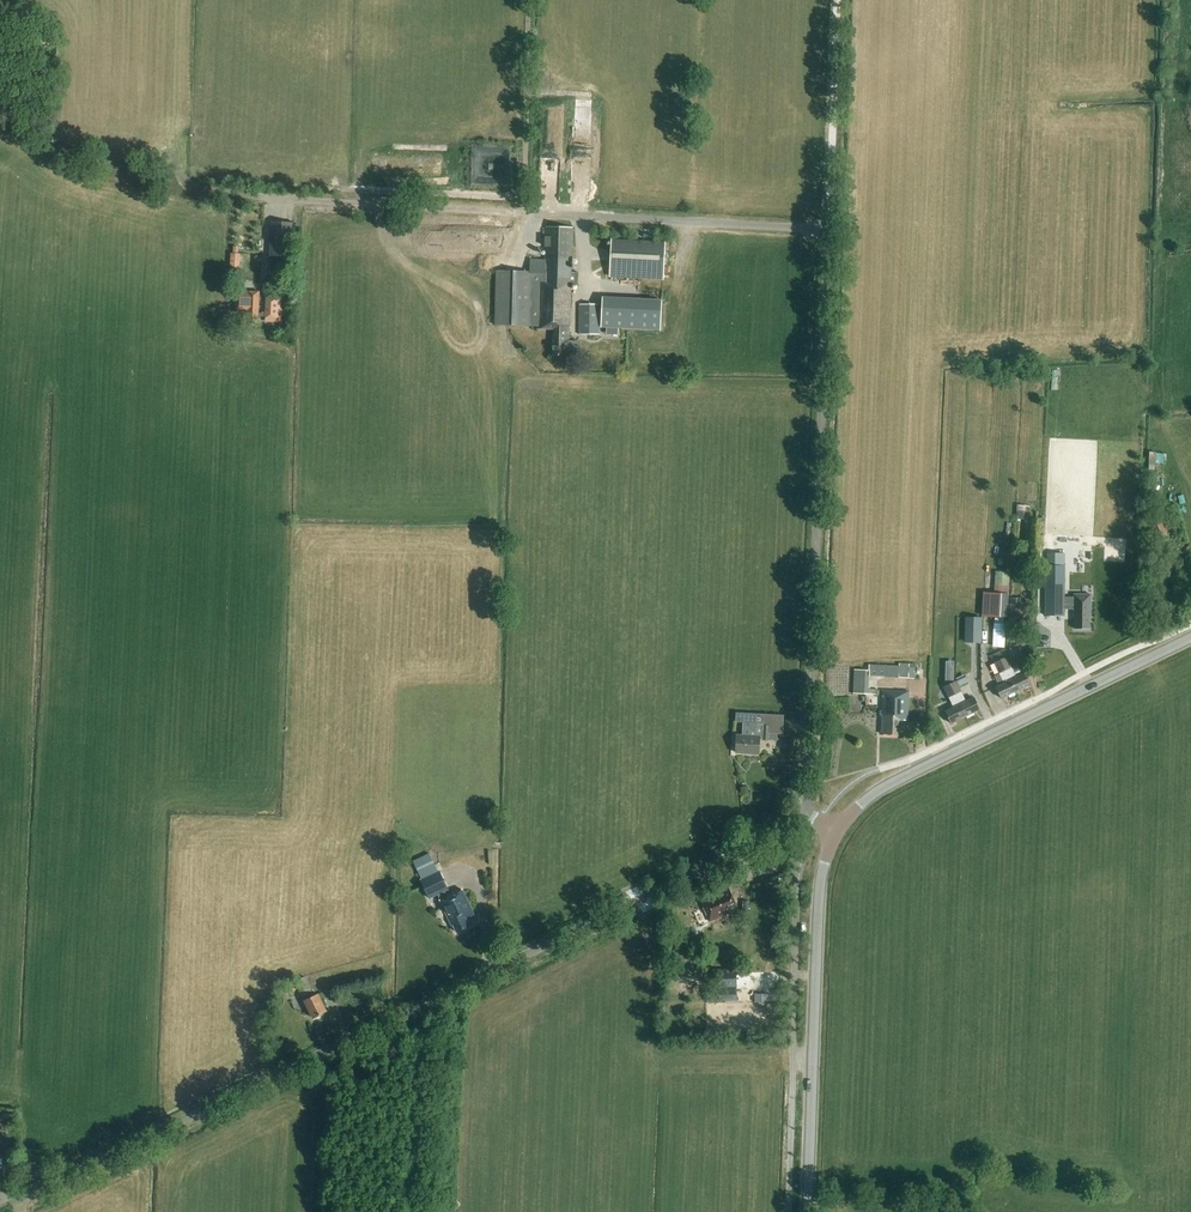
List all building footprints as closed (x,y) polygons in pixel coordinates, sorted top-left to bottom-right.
[(271,256),(290,257),(292,235),(292,224),(272,222),(271,256)] [(547,256),(546,273),(496,270),(495,325),(537,326),(537,329),(554,330),(553,356),(565,356),(565,355),(577,356),(577,341),(569,341),(571,285),(578,285),(578,272),(571,272),(573,228),(546,227),(545,256),(547,256)] [(666,242),(611,239),(609,278),(664,280),(666,242)] [(230,253),(230,273),(240,273),(240,254),(230,253)] [(236,291),(236,298),(235,304),(245,304),(245,311),(241,311),(241,324),(247,324),(258,325),(258,312),(259,312),(259,292),(246,291),(246,292),(236,291)] [(660,294),(600,294),(600,322),(660,323),(660,294)] [(281,323),(282,295),(271,295),(270,298),(266,298),(265,322),(281,323)] [(599,335),(599,304),(580,304),(579,335),(599,335)] [(1163,464),(1163,454),(1156,453),(1156,452),(1149,452),(1148,466),(1155,466),(1155,464),(1163,464)] [(1152,526),(1143,530),(1141,531),(1146,541),(1157,536),(1158,540),(1167,536),(1159,518),(1150,522),(1152,526)] [(1145,564),(1152,582),(1166,577),(1159,559),(1145,564)] [(994,593),(992,617),(1007,618),(1009,586),(998,585),(997,593),(994,593)] [(1079,615),(1078,629),(1093,630),(1094,616),(1096,616),(1098,595),(1078,593),(1076,615),(1079,615)] [(1164,601),(1167,607),(1172,604),(1169,598),(1164,601)] [(1009,619),(1020,620),(1021,599),(1010,599),(1009,619)] [(967,617),(967,639),(981,639),(981,617),(967,617)] [(1006,657),(1000,660),(1016,691),(1030,684),(1025,673),(1021,675),(1017,665),(1012,668),(1006,657)] [(1016,691),(1000,660),(994,663),(999,674),(994,676),(999,686),(996,687),(1001,698),(1016,691)] [(899,667),(870,666),(869,671),(855,670),(854,694),(869,694),(869,676),(899,678),(898,678),(914,679),(915,664),(909,664),(899,664),(899,667)] [(950,684),(965,717),(980,710),(974,698),(967,701),(956,681),(950,684)] [(965,717),(950,684),(946,686),(944,687),(950,700),(945,702),(949,710),(945,712),(951,724),(965,717)] [(898,734),(898,720),(908,721),(909,691),(883,690),(881,734),(898,734)] [(769,734),(770,726),(764,726),(764,723),(743,722),(742,736),(736,735),(735,753),(759,754),(760,738),(762,738),(762,740),(778,741),(778,734),(769,734)] [(421,880),(439,871),(430,853),(413,861),(421,880)] [(421,880),(429,898),(437,895),(451,925),(453,925),(456,932),(469,926),(465,917),(473,913),(462,889),(447,897),(445,891),(448,890),(439,871),(421,880)] [(709,922),(738,909),(729,888),(700,900),(709,922)] [(718,1002),(737,1001),(736,968),(716,969),(717,991),(718,1002)] [(318,994),(314,996),(305,977),(287,986),(290,993),(299,988),(305,1001),(304,1001),(313,1018),(327,1011),(318,994)] [(754,1002),(768,1002),(768,994),(754,994),(754,1002)] [(6,1148),(5,1160),(16,1160),(17,1148),(6,1148)]
